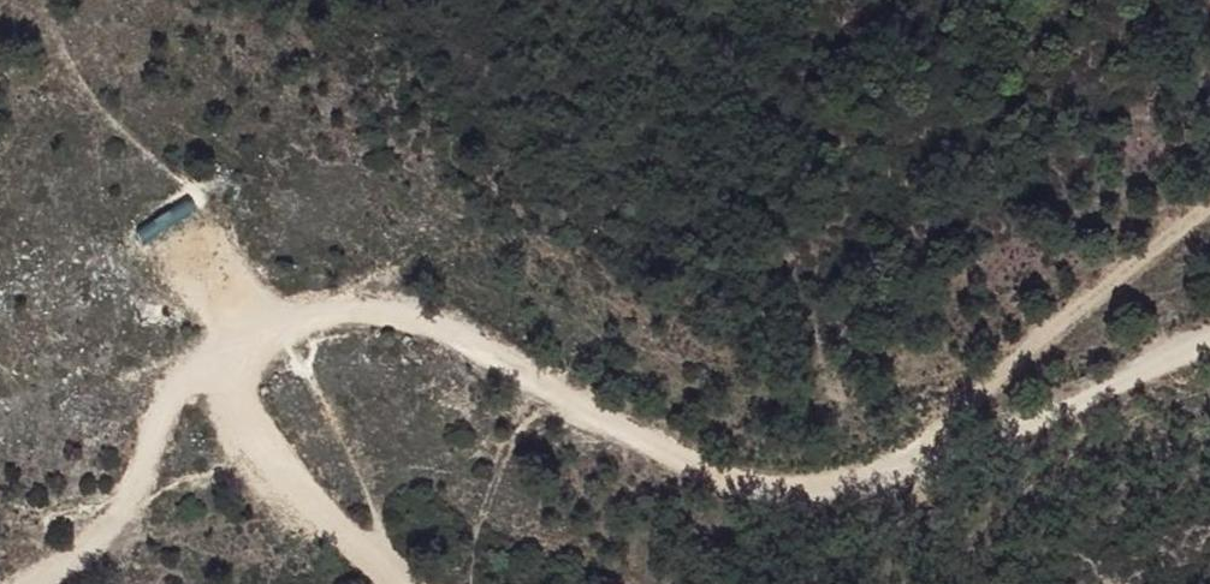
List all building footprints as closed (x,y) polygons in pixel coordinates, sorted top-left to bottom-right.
[(190,193),(135,226),(144,239),(198,206),(190,193)]
